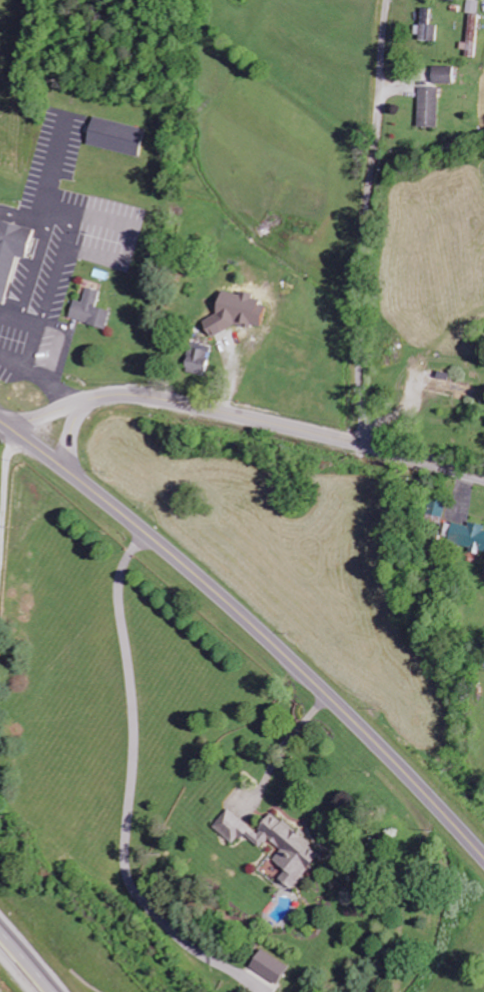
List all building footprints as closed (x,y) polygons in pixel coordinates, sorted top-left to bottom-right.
[(480,1),(471,0),(468,0),(466,13),(469,13),(466,43),(461,42),(460,49),(466,50),(465,57),(475,58),(480,1)] [(437,41),(438,25),(431,25),(431,9),(421,9),(420,41),(437,41)] [(432,83),(453,84),(454,67),(432,66),(432,83)] [(439,88),(419,88),(418,128),(438,128),(439,88)] [(86,147),(138,156),(143,127),(91,118),(86,147)] [(73,300),(69,320),(106,329),(110,311),(96,308),(100,291),(86,288),(83,302),(73,300)] [(203,376),(211,348),(190,342),(182,371),(203,376)] [(443,516),(445,499),(428,496),(426,513),(443,516)] [(447,542),(469,547),(469,549),(483,553),(483,530),(483,528),(483,525),(468,522),(467,525),(451,522),(447,542)] [(322,851),(271,812),(257,831),(227,808),(213,827),(235,844),(243,833),(261,847),(268,838),(281,849),(273,860),(286,870),(279,878),(293,889),(322,851)] [(279,983),(289,965),(261,949),(251,968),(279,983)]
